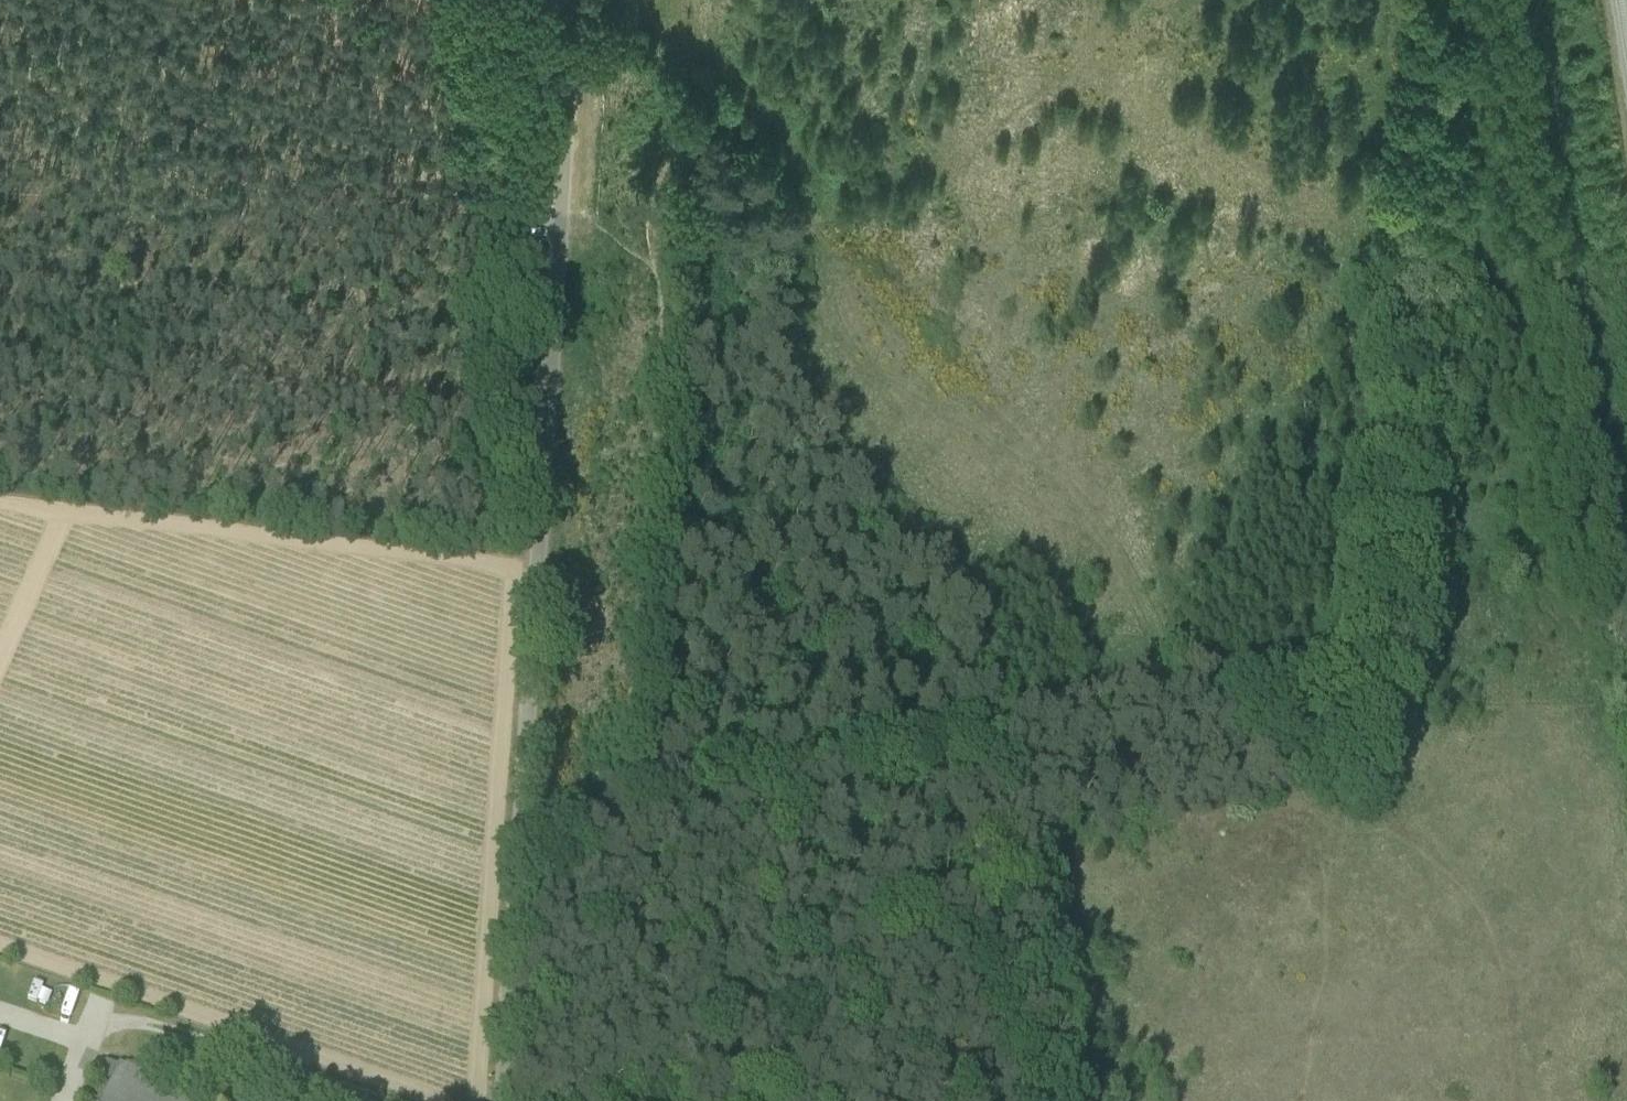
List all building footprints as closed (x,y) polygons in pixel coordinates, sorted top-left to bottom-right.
[(122,1064),(106,1100),(208,1100),(122,1064)]
